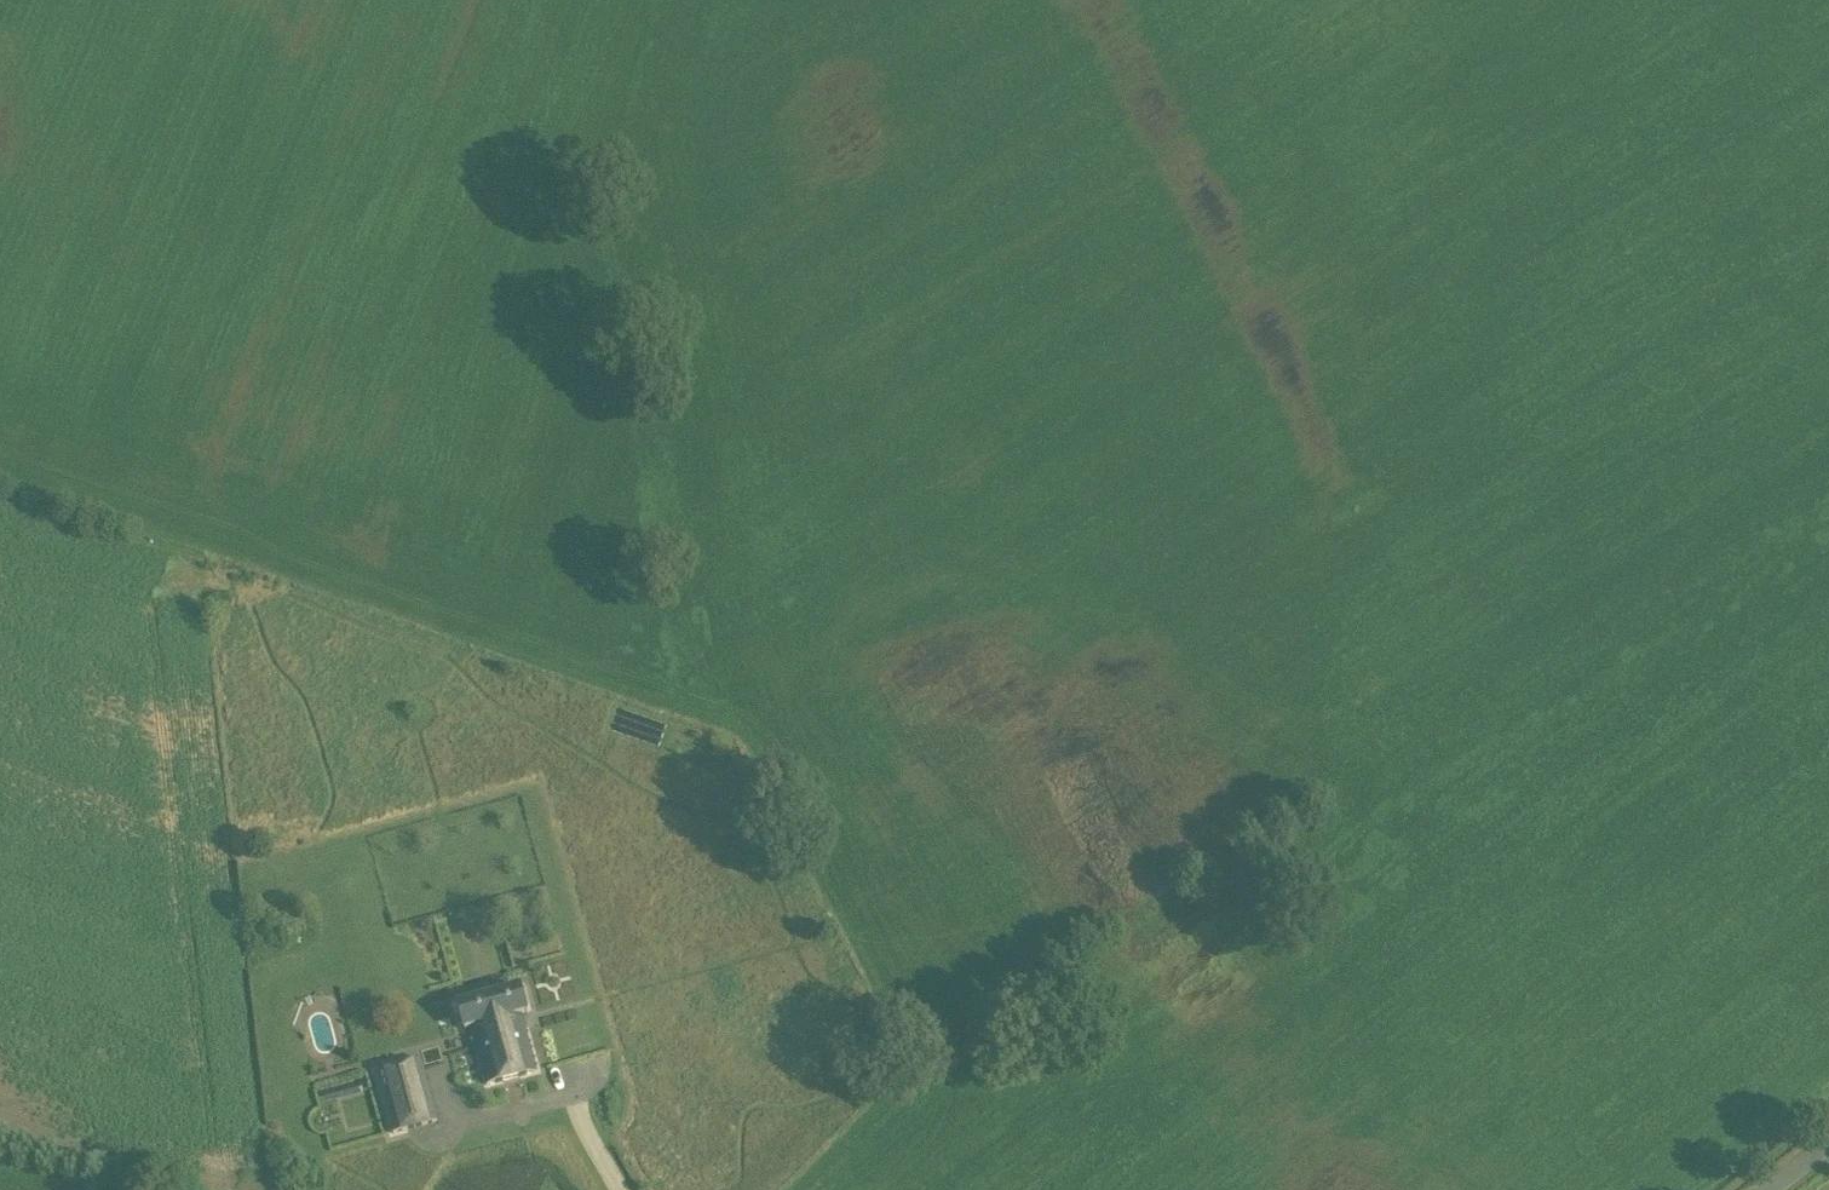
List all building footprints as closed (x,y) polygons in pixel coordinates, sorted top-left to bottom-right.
[(528,1012),(522,988),(497,995),(496,989),(479,994),(480,999),(458,1005),(465,1029),(472,1028),(488,1085),(537,1072),(521,1014),(528,1012)] [(393,1133),(437,1121),(420,1061),(376,1073),(393,1133)]
